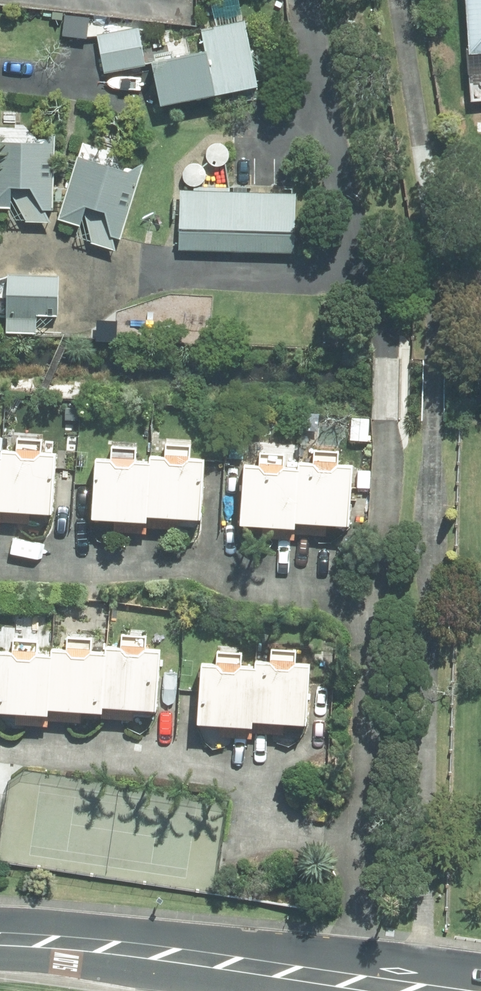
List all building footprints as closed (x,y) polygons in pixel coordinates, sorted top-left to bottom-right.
[(467,50),(476,49),(479,98),(480,98),(480,0),(463,0),(467,50)] [(199,28),(203,46),(149,57),(157,102),(255,82),(243,19),(199,28)] [(96,33),(103,71),(143,63),(136,26),(96,33)] [(9,206),(9,195),(24,219),(48,220),(43,208),(49,208),(52,136),(46,136),(41,140),(0,140),(0,206),(9,206)] [(78,154),(57,218),(78,224),(81,214),(83,215),(89,240),(114,248),(111,235),(117,237),(141,162),(126,169),(78,154)] [(183,183),(186,185),(190,187),(195,187),(199,185),(202,183),(205,179),(206,175),(206,171),(204,167),(201,163),(197,161),(193,160),(189,161),(185,163),(182,166),(180,170),(179,175),(180,179),(183,183)] [(181,254),(295,258),(297,199),(182,196),(181,254)] [(57,275),(6,274),(3,331),(33,333),(34,313),(55,315),(57,275)] [(62,435),(62,447),(74,447),(74,435),(62,435)] [(47,510),(51,450),(38,449),(38,445),(13,443),(13,448),(0,447),(0,507),(47,510)] [(185,454),(185,450),(163,449),(163,452),(146,452),(146,457),(143,512),(196,515),(199,455),(185,454)] [(132,457),(132,454),(110,452),(110,455),(91,454),(87,514),(143,517),(143,512),(146,457),(132,457)] [(334,460),(334,455),(310,454),(310,458),(295,458),(294,464),(292,518),(345,520),(348,460),(334,460)] [(280,463),(280,459),(260,458),(260,462),(240,461),(238,521),(292,523),(292,518),(294,464),(280,463)] [(101,649),(98,704),(152,707),(156,647),(141,646),(141,641),(119,640),(119,645),(101,644),(101,649)] [(48,650),(44,706),(97,709),(98,704),(101,649),(87,648),(87,644),(65,643),(65,646),(48,645),(48,650)] [(44,711),(44,706),(48,650),(32,649),(33,646),(10,645),(10,648),(0,648),(0,708),(44,711)] [(290,659),(291,656),(268,654),(267,659),(254,658),(253,663),(250,718),(302,722),(306,661),(290,659)] [(235,662),(236,659),(215,658),(215,662),(197,660),(193,720),(249,724),(250,718),(253,663),(235,662)]
